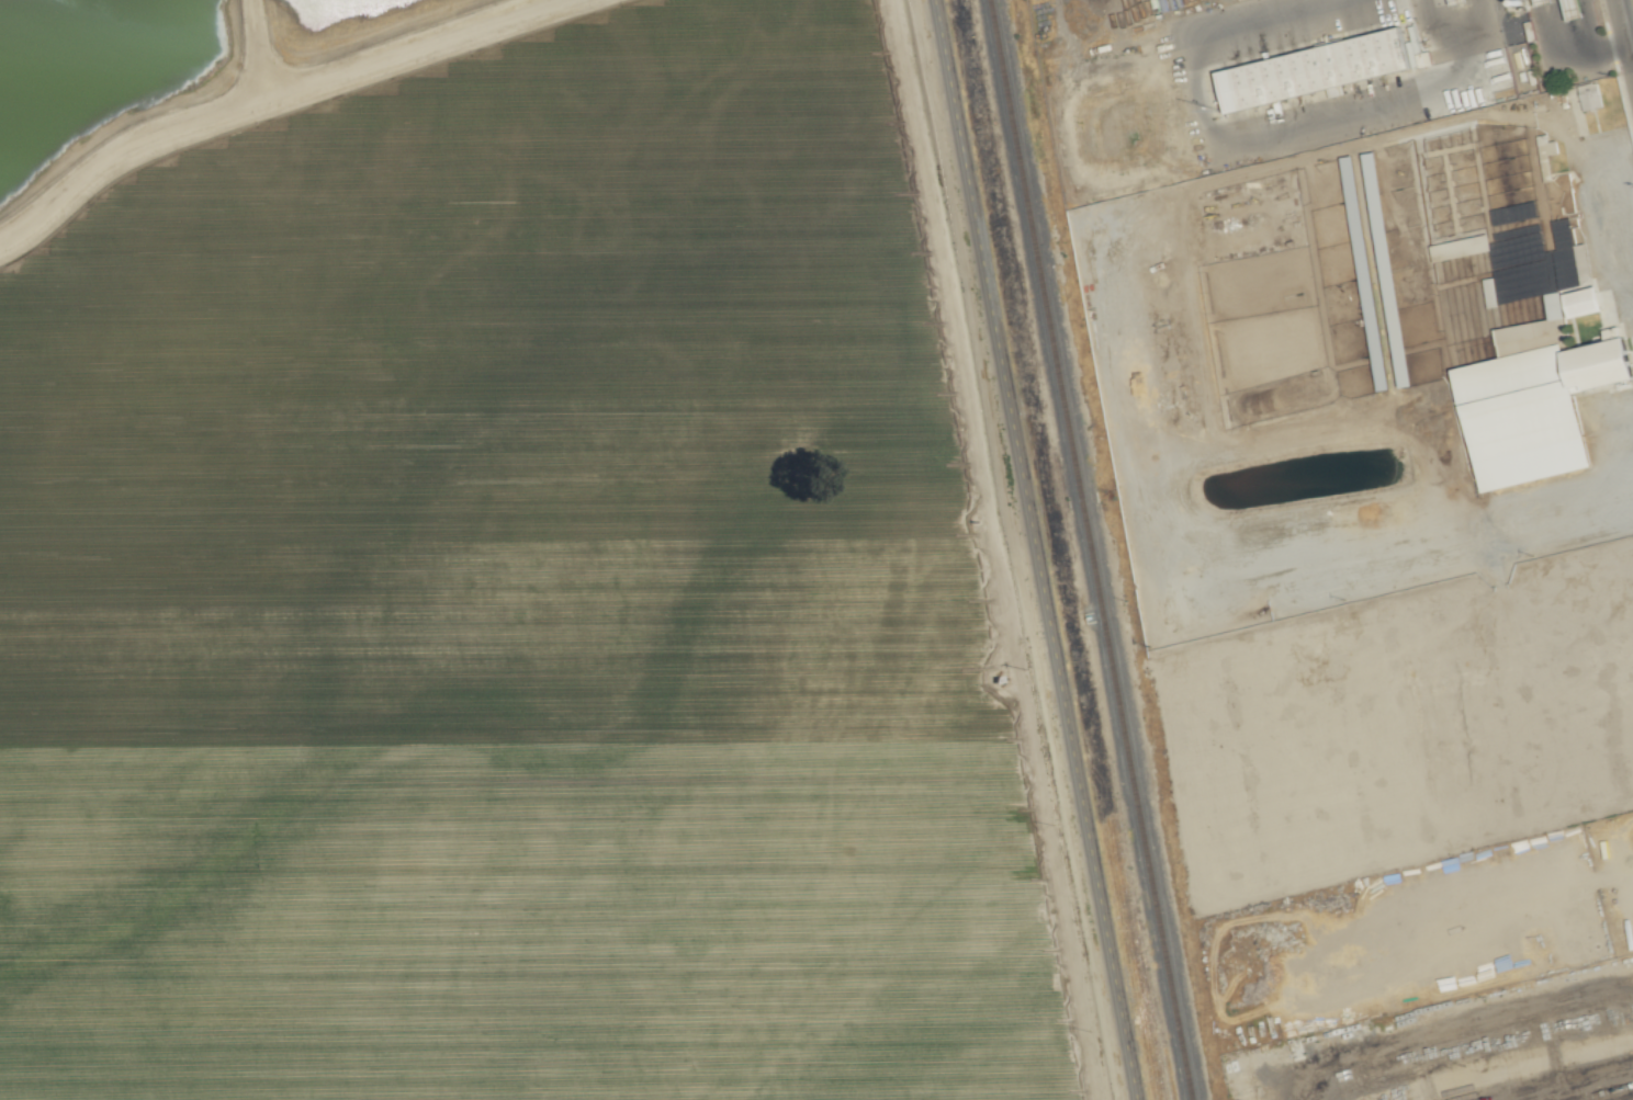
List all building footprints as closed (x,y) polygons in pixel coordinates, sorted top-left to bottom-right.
[(1345,85),(1417,70),(1408,30),(1221,70),(1230,113),(1329,92),(1330,98),(1347,95),(1345,85)] [(1579,109),(1599,107),(1597,82),(1577,84),(1579,109)] [(1534,135),(1536,169),(1545,168),(1545,154),(1555,153),(1554,140),(1545,140),(1544,134),(1534,135)] [(1484,305),(1589,284),(1580,241),(1572,243),(1567,218),(1548,221),(1554,249),(1542,251),(1536,223),(1500,231),(1502,240),(1485,243),(1491,277),(1478,279),(1484,305)] [(1486,250),(1483,233),(1425,244),(1428,261),(1486,250)] [(1464,462),(1577,440),(1567,390),(1626,378),(1616,325),(1596,329),(1598,339),(1556,348),(1554,340),(1564,338),(1560,318),(1595,311),(1590,285),(1539,295),(1543,318),(1489,329),(1494,357),(1445,367),(1464,462)] [(1405,386),(1403,357),(1390,358),(1392,387),(1405,386)]
